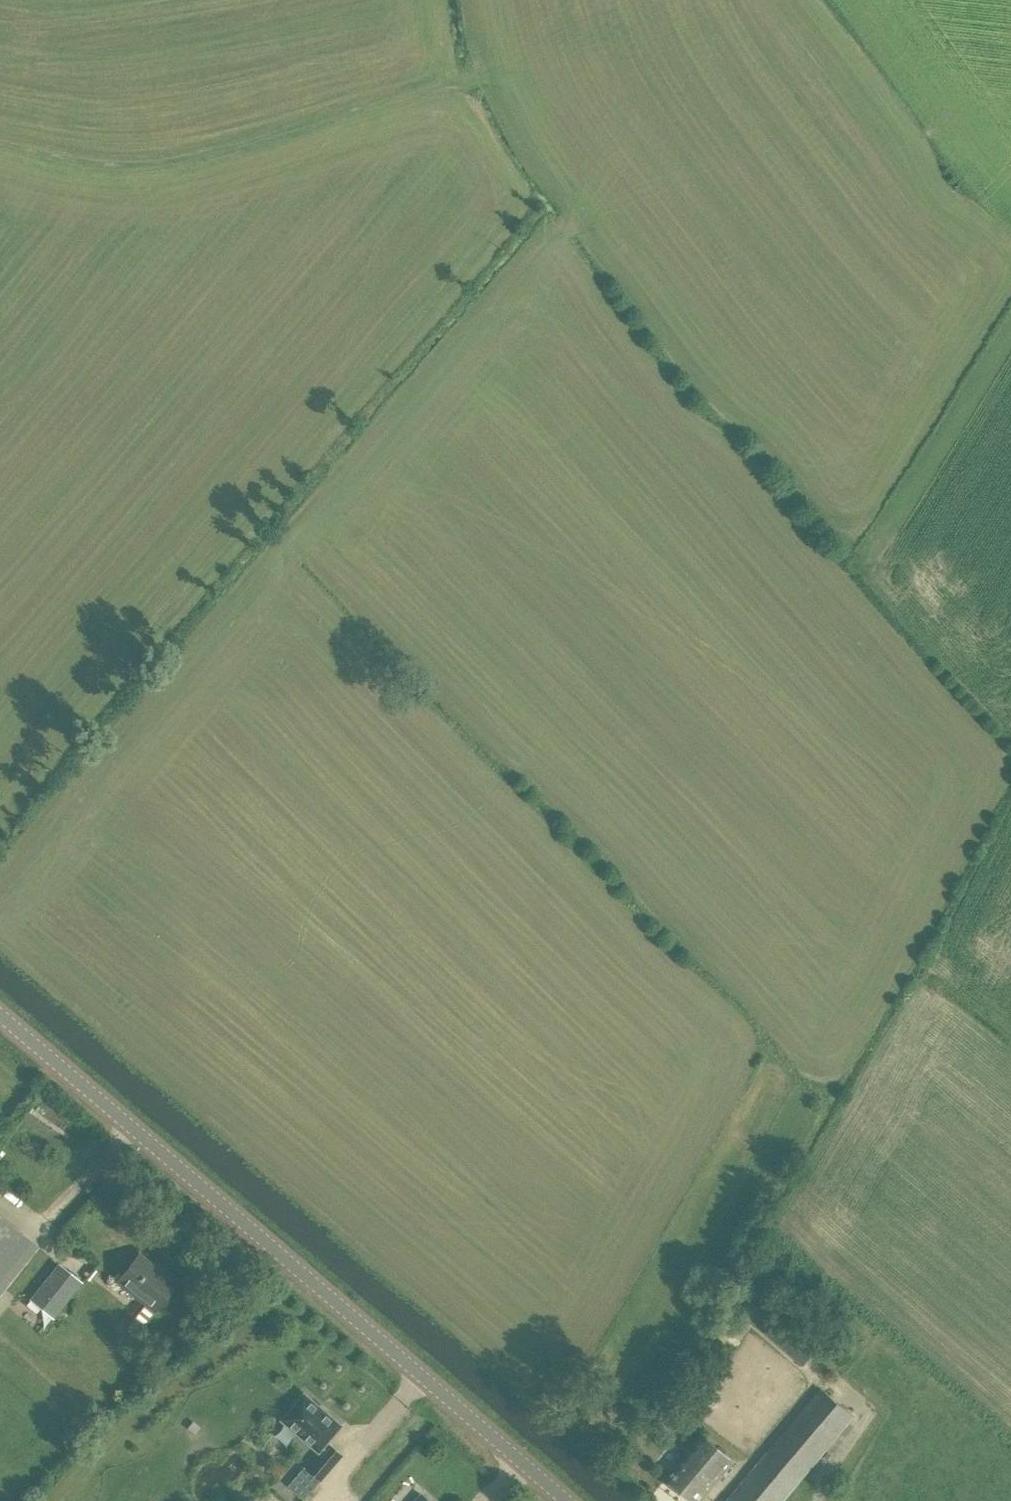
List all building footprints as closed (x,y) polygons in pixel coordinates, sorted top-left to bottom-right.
[(36,1247),(0,1218),(0,1292),(36,1247)] [(163,1274),(139,1255),(119,1280),(156,1309),(178,1281),(166,1271),(163,1274)] [(54,1317),(81,1283),(59,1265),(31,1299),(54,1317)] [(800,1479),(853,1416),(822,1389),(770,1451),(800,1479)] [(304,1499),(342,1455),(328,1442),(342,1425),(305,1394),(283,1420),(323,1454),(308,1472),(305,1469),(289,1487),(304,1499)] [(734,1462),(702,1435),(666,1478),(694,1500),(701,1500),(734,1462)] [(800,1479),(770,1451),(728,1500),(782,1500),(800,1479)]
